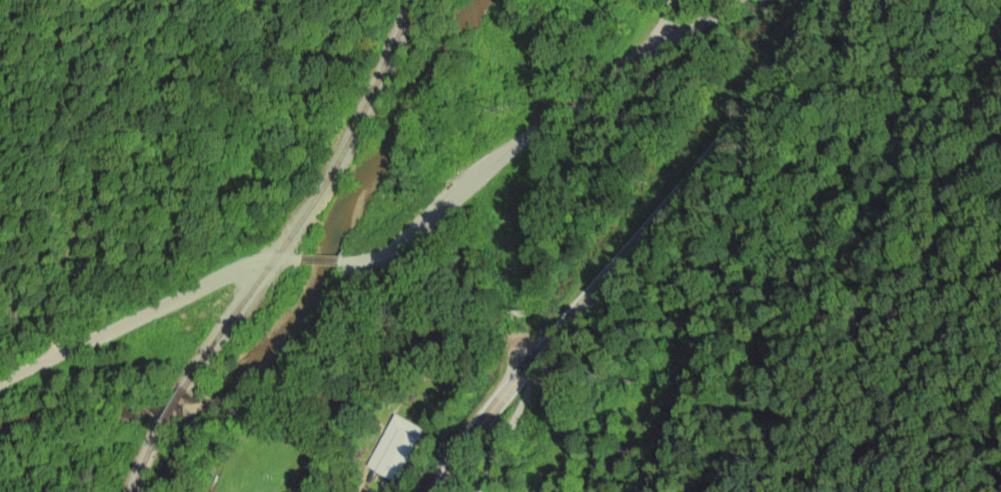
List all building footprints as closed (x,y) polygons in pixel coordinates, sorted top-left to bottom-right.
[(422,428),(393,413),(366,466),(395,481),(422,428)]
